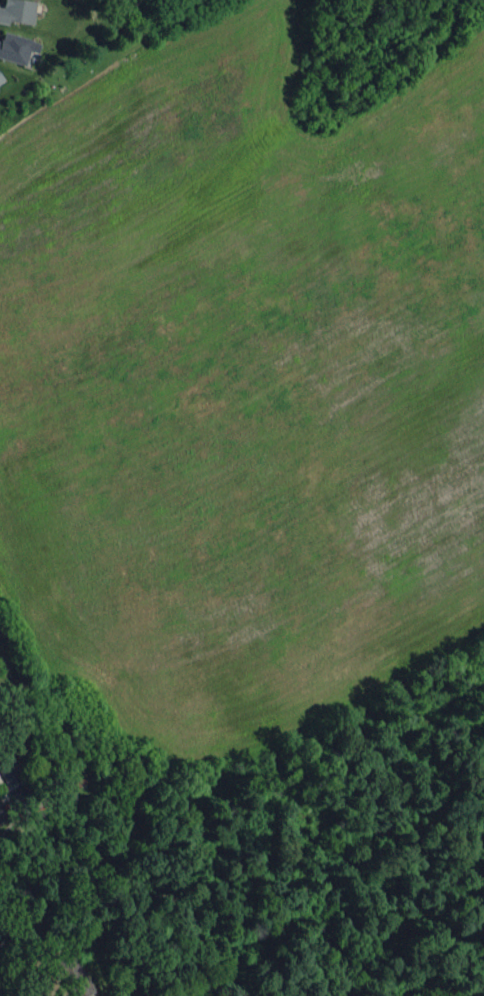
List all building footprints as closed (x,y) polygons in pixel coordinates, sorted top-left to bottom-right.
[(32,26),(35,1),(27,0),(3,0),(2,7),(0,7),(0,21),(32,26)] [(25,64),(29,50),(36,53),(39,42),(2,31),(0,38),(0,58),(25,64)] [(73,952),(49,965),(58,981),(62,978),(72,995),(86,995),(94,992),(73,952)]
